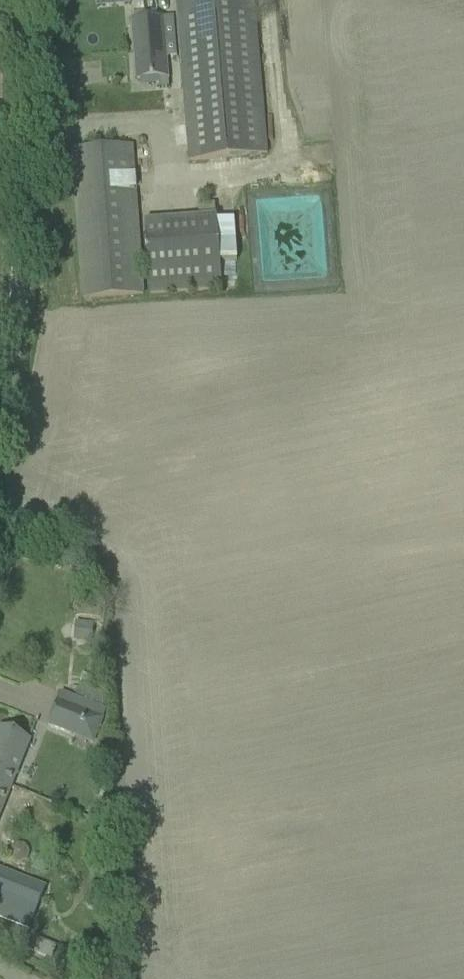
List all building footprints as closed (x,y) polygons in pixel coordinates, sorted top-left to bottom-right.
[(189,160),(267,153),(263,116),(254,0),(175,0),(186,122),(189,160)] [(173,17),(131,21),(136,80),(161,78),(161,84),(168,83),(166,58),(177,57),(173,17)] [(72,54),(59,54),(60,68),(72,67),(72,54)] [(72,151),(83,299),(143,295),(132,146),(72,151)] [(178,188),(186,188),(187,163),(179,162),(178,188)] [(144,222),(150,296),(221,290),(214,204),(197,206),(197,219),(144,222)] [(78,626),(78,639),(95,639),(95,626),(78,626)] [(98,733),(106,712),(60,694),(47,726),(71,736),(76,724),(81,726),(81,728),(93,733),(94,731),(98,733)] [(11,787),(29,742),(0,731),(0,783),(11,787)] [(0,783),(0,813),(11,787),(0,783)] [(28,929),(45,887),(17,876),(0,869),(0,918),(28,929)]
